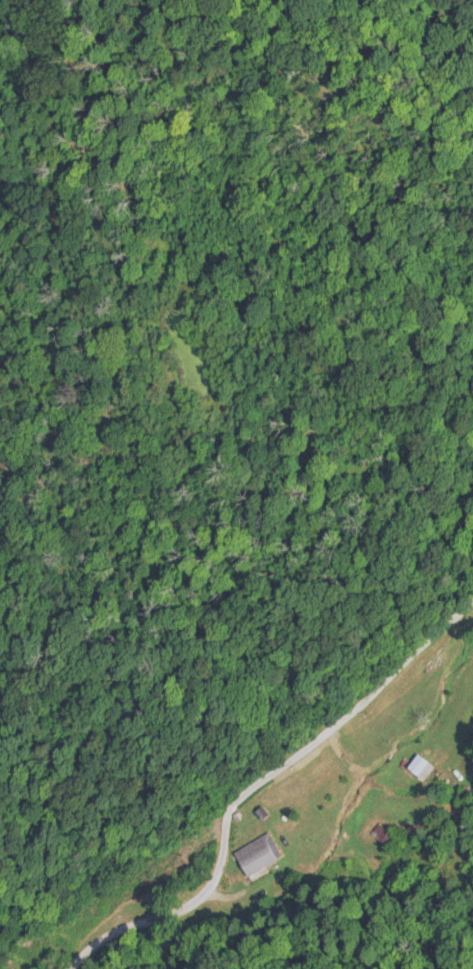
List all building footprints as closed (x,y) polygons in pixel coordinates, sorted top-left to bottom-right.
[(408,769),(425,781),(435,765),(418,754),(408,769)] [(402,839),(378,824),(371,835),(396,849),(402,839)] [(248,876),(283,856),(269,833),(234,853),(248,876)]
